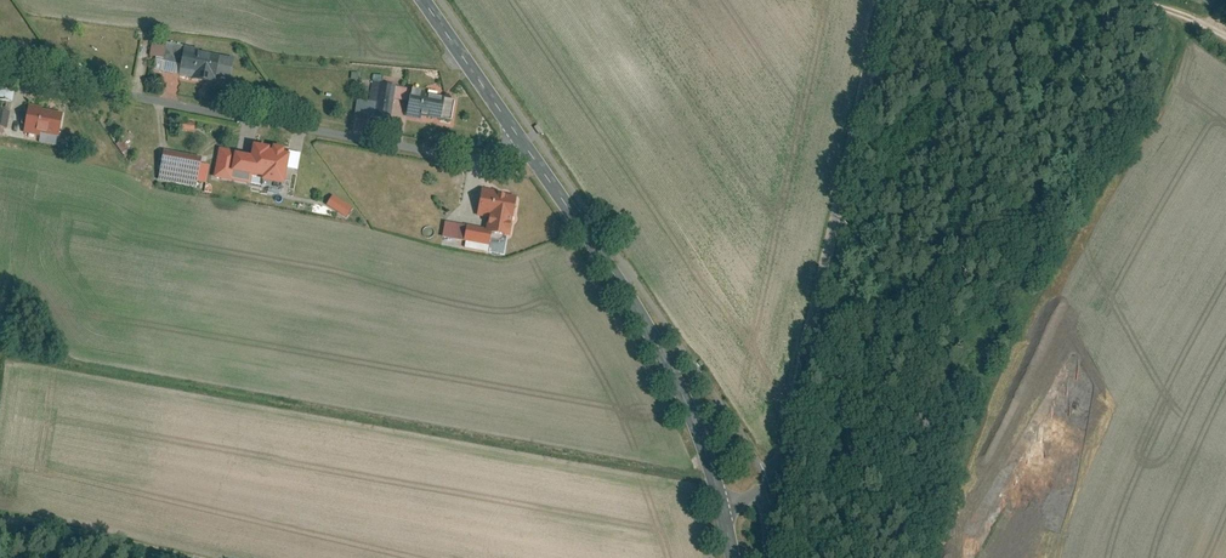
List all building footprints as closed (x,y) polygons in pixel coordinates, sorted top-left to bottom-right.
[(230,57),(181,49),(177,74),(192,77),(191,83),(209,86),(211,77),(226,79),(230,57)] [(400,87),(378,83),(375,100),(363,98),(360,115),(394,121),(400,87)] [(447,97),(417,92),(413,114),(442,120),(447,97)] [(9,101),(0,99),(0,130),(3,130),(9,101)] [(58,113),(25,106),(20,130),(54,136),(58,113)] [(292,153),(260,146),(256,164),(254,174),(286,181),(292,153)] [(244,154),(227,150),(222,179),(252,185),(254,174),(256,164),(243,161),(244,154)] [(201,163),(184,159),(181,175),(198,179),(201,163)] [(515,194),(480,187),(475,212),(489,215),(485,235),(506,239),(515,194)] [(357,206),(346,200),(340,210),(351,217),(357,206)]
